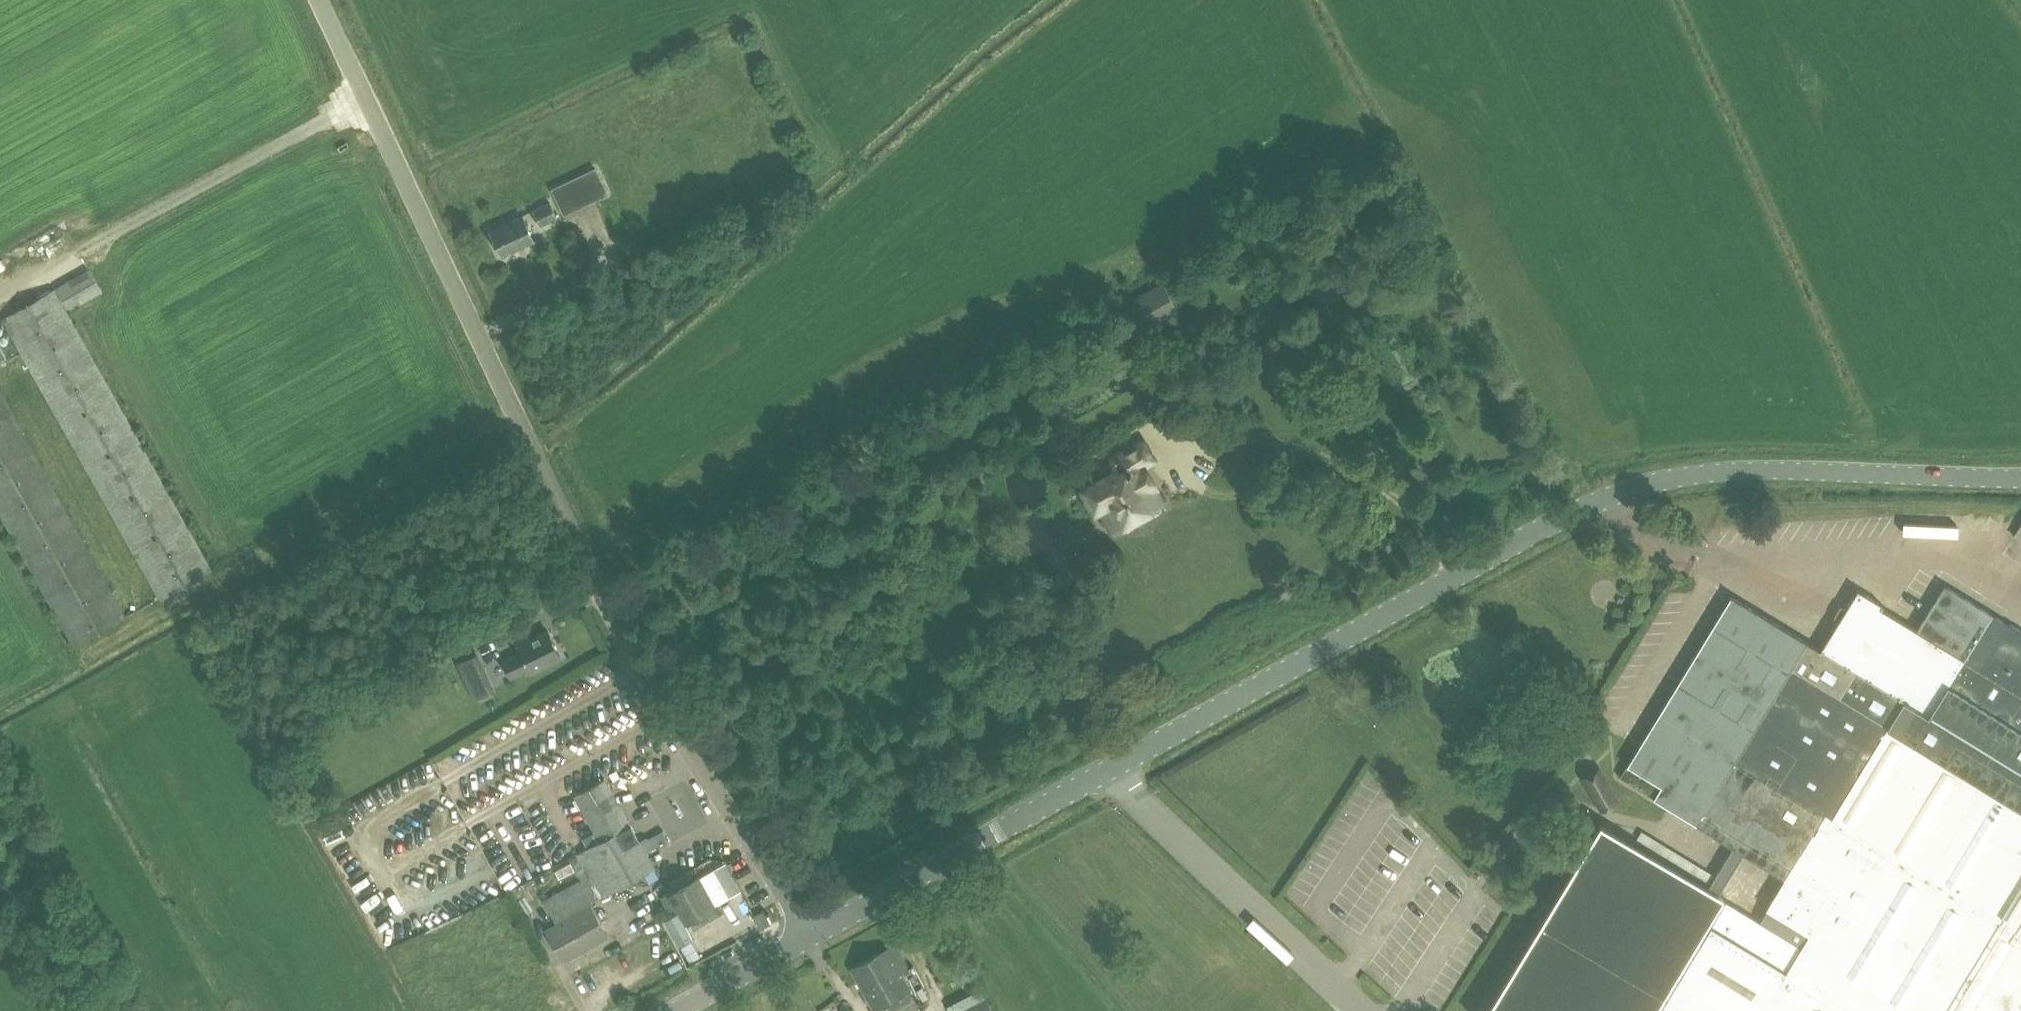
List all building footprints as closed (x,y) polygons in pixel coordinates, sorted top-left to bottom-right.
[(551,188),(556,198),(564,215),(609,193),(596,166),(551,188)] [(557,218),(549,201),(532,209),(540,226),(557,218)] [(503,256),(534,242),(523,216),(491,231),(503,256)] [(4,318),(160,598),(212,569),(61,302),(65,300),(69,308),(101,290),(91,271),(4,318)] [(1139,333),(1179,310),(1162,281),(1123,303),(1139,333)] [(72,647),(123,618),(0,395),(0,515),(72,647)] [(1146,510),(1163,500),(1156,488),(1158,486),(1145,463),(1155,458),(1144,439),(1112,457),(1118,468),(1084,488),(1096,510),(1102,507),(1114,528),(1129,519),(1131,521),(1135,522),(1140,522),(1143,520),(1146,516),(1146,512),(1146,510)] [(2020,536),(2020,508),(2010,531),(2020,536)] [(1601,821),(1486,1010),(2020,1010),(2020,631),(1945,584),(1917,630),(1881,608),(1883,604),(1858,589),(1821,649),(1732,595),(1638,748),(1621,776),(1733,845),(1708,887),(1601,821)] [(520,646),(519,646),(522,653),(504,662),(512,677),(530,668),(531,671),(561,656),(549,631),(534,639),(532,635),(518,642),(520,646)] [(445,638),(451,652),(464,646),(458,632),(445,638)] [(482,655),(487,667),(499,662),(495,650),(482,655)] [(457,662),(474,699),(497,689),(479,651),(457,662)] [(632,824),(606,777),(601,780),(601,781),(575,796),(594,831),(583,838),(588,848),(577,853),(578,857),(573,859),(570,860),(581,878),(543,899),(558,925),(547,931),(564,961),(609,935),(592,905),(591,903),(593,902),(601,897),(611,892),(612,894),(656,867),(632,824)] [(554,873),(571,865),(567,856),(550,864),(554,873)] [(504,864),(495,869),(505,887),(515,881),(504,864)] [(662,897),(669,911),(677,907),(685,921),(716,905),(700,876),(693,879),(689,872),(672,881),(676,889),(662,897)] [(748,905),(762,899),(755,883),(741,889),(748,905)] [(679,912),(665,919),(680,946),(693,938),(679,912)] [(870,958),(892,999),(911,989),(901,971),(908,967),(896,944),(870,958)] [(892,999),(870,958),(851,968),(874,1009),(892,999)] [(956,1010),(994,1010),(986,996),(956,1010)]
